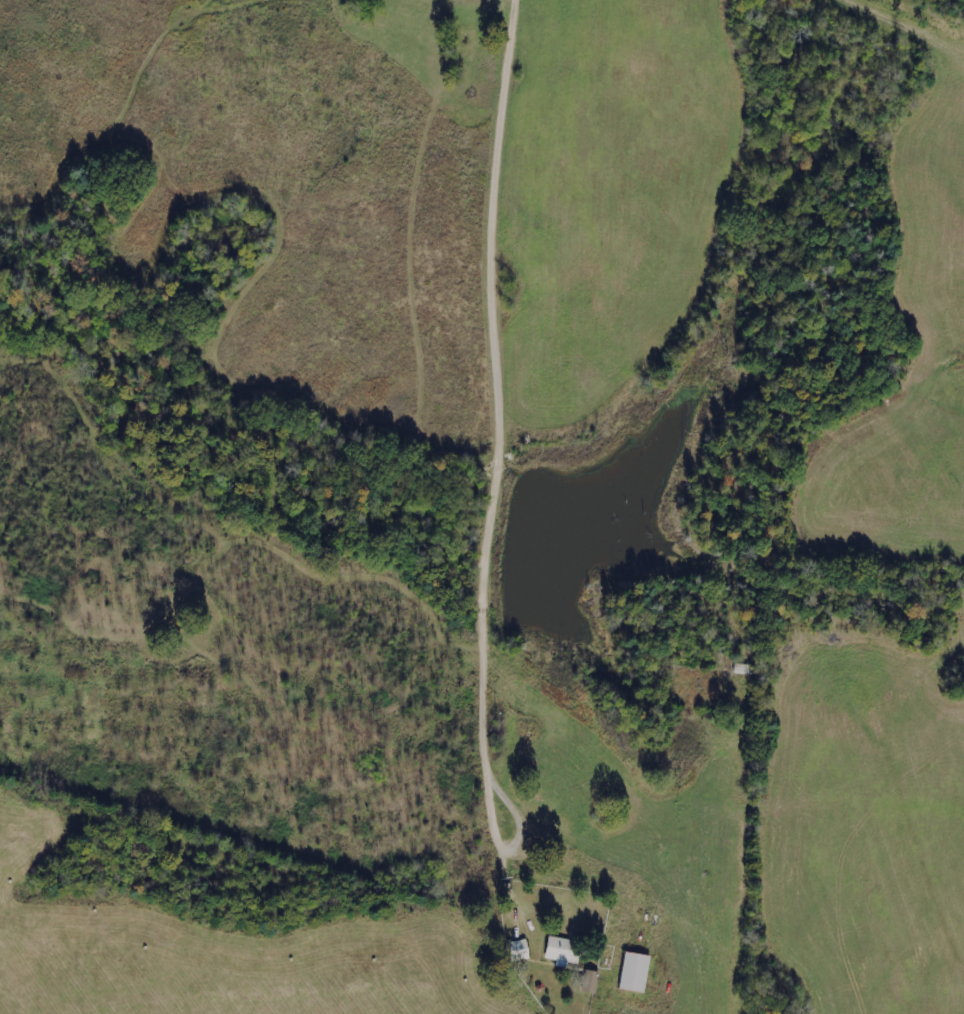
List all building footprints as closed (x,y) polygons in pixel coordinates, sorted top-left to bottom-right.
[(571,963),(575,941),(547,936),(543,959),(556,961),(555,967),(567,969),(568,962),(571,963)] [(618,989),(643,992),(647,956),(622,953),(618,989)] [(594,994),(599,973),(585,970),(581,991),(594,994)]
